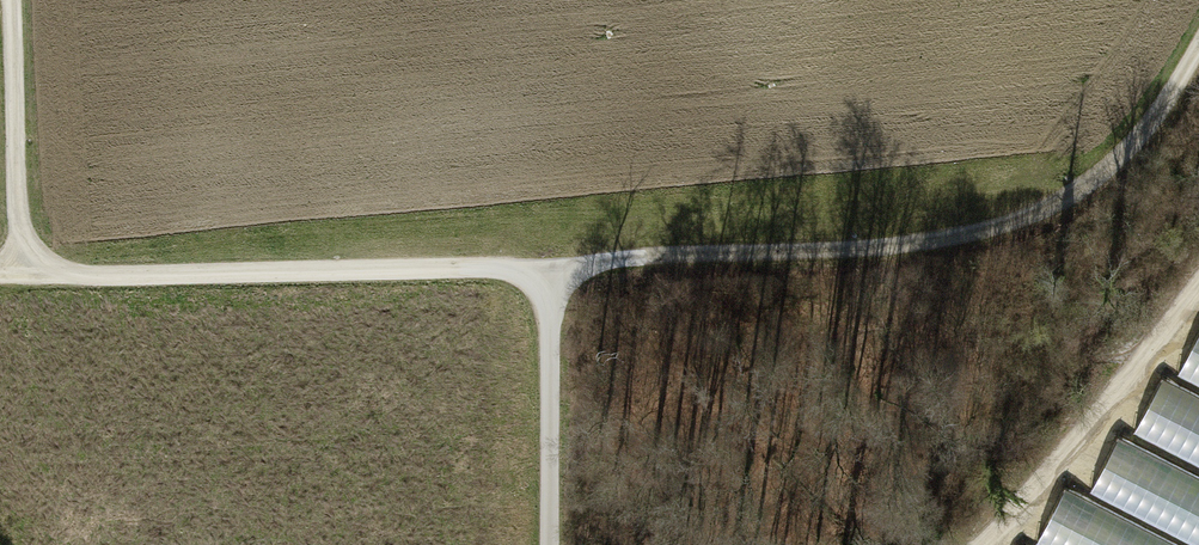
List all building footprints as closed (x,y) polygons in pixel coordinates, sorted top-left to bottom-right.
[(1176,384),(1165,379),(1133,440),(1121,433),(1088,497),(1064,485),(1033,544),(1198,544),(1198,339),(1176,384)]
